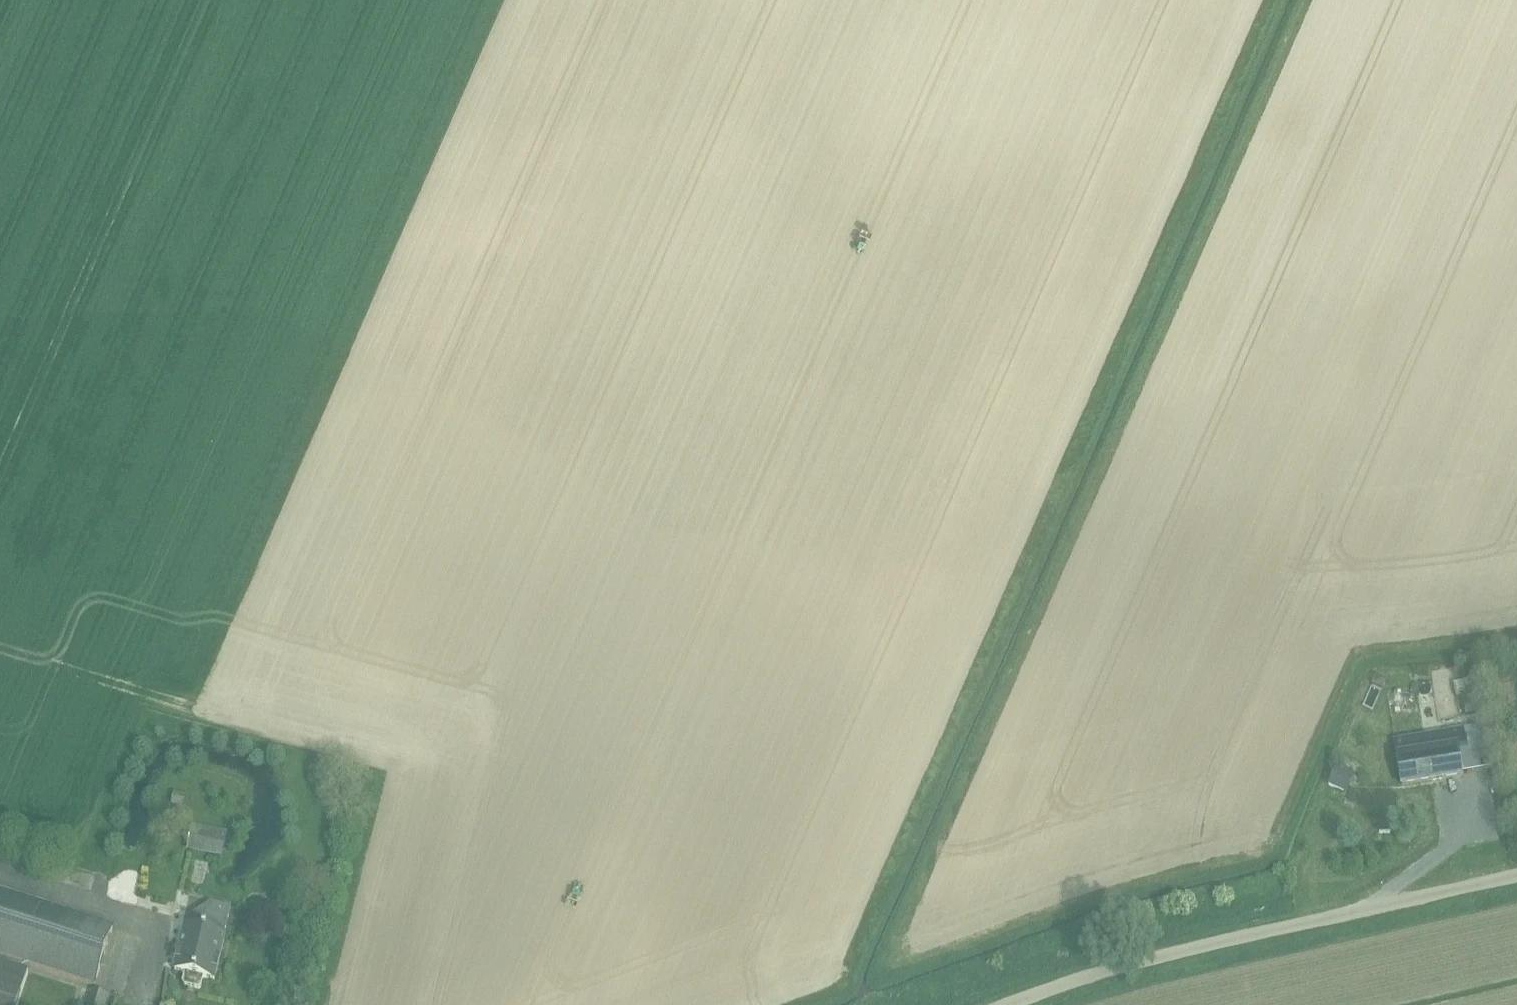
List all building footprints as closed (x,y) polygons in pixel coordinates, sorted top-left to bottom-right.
[(1430,667),(1414,669),(1419,703),(1435,701),(1430,667)] [(1383,690),(1386,681),(1376,677),(1372,686),(1383,690)] [(1468,731),(1470,742),(1480,741),(1479,729),(1468,731)] [(1395,741),(1402,785),(1460,775),(1456,752),(1468,750),(1465,730),(1395,741)] [(1336,768),(1328,785),(1343,792),(1351,774),(1336,768)] [(189,850),(223,857),(228,835),(194,828),(189,850)] [(113,928),(0,893),(0,957),(95,987),(113,928)] [(174,971),(185,973),(182,984),(184,986),(199,990),(202,988),(204,978),(215,981),(232,909),(212,904),(209,917),(198,915),(190,920),(188,928),(185,927),(174,971)] [(28,973),(0,964),(0,1004),(18,1004),(28,973)] [(93,991),(88,1004),(105,1004),(107,995),(93,991)]
